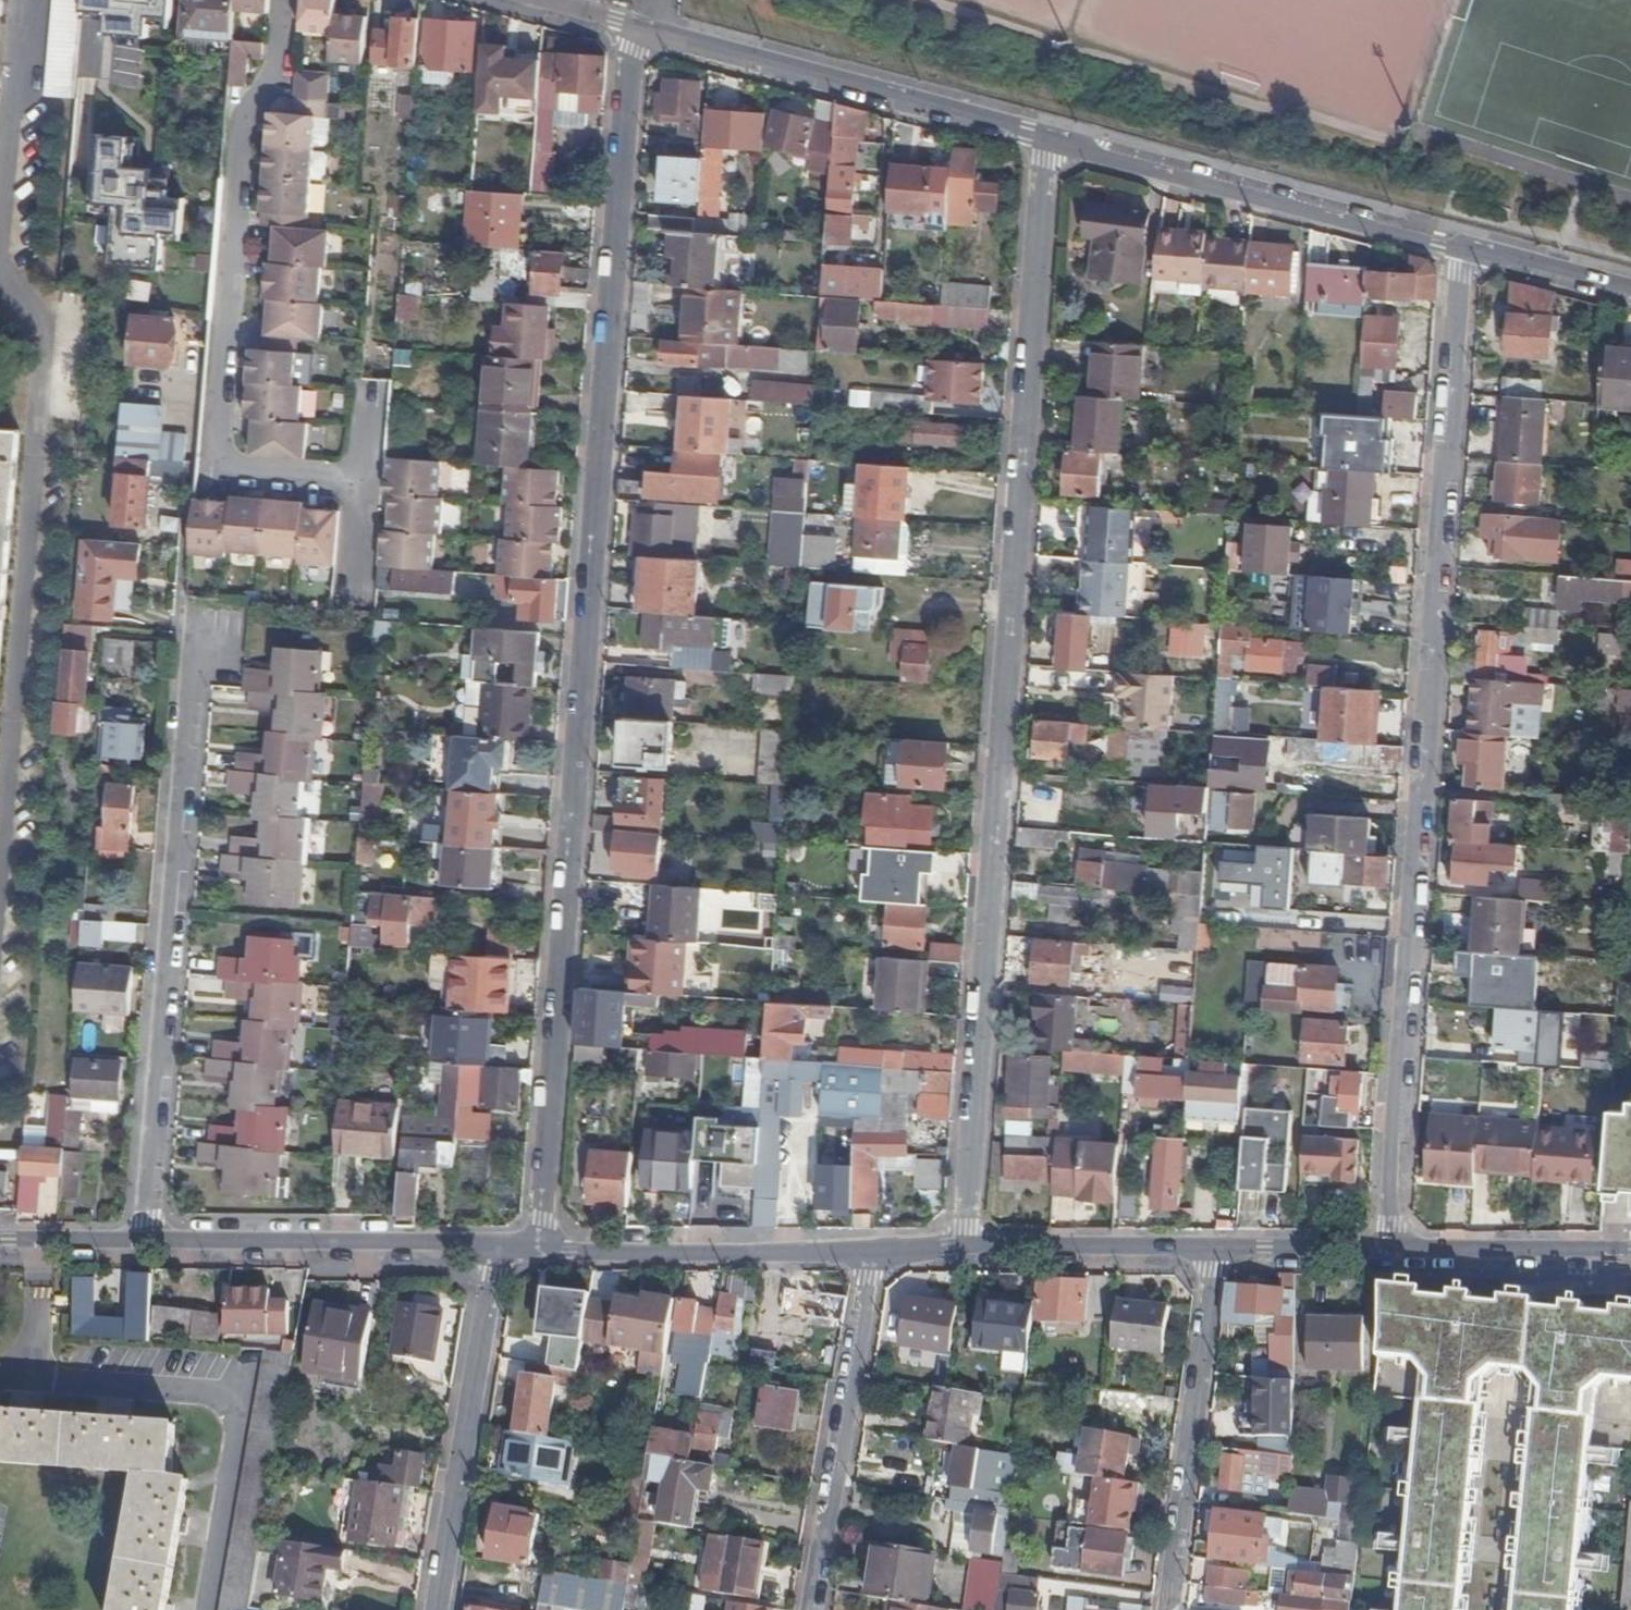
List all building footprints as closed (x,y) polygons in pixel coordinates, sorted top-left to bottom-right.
[(83,0),(55,0),(47,100),(75,102),(83,0)] [(82,15),(113,17),(112,38),(141,40),(142,20),(172,23),(174,0),(83,0),(82,15)] [(232,42),(235,14),(236,0),(187,0),(182,0),(181,16),(186,16),(184,38),(232,42)] [(235,14),(268,17),(270,0),(236,0),(235,14)] [(335,17),(336,0),(304,0),(301,33),(333,35),(335,17)] [(366,67),(369,20),(335,17),(333,35),(331,64),(366,67)] [(415,69),(418,23),(397,21),(396,34),(378,33),(376,65),(415,69)] [(428,71),(463,73),(473,74),(473,72),(476,28),(428,23),(425,70),(428,71)] [(263,62),(264,47),(232,43),(231,60),(248,61),(263,62)] [(508,50),(483,47),(478,121),(502,122),(502,116),(538,119),(538,113),(540,91),(541,81),(542,64),(516,62),(507,61),(508,53),(508,50)] [(517,54),(508,53),(507,61),(516,62),(517,54)] [(581,116),(604,118),(608,61),(549,56),(547,82),(562,83),(562,93),(564,93),(583,95),(581,116)] [(245,91),(248,61),(231,60),(229,89),(245,91)] [(463,88),(463,73),(428,71),(427,85),(463,88)] [(328,92),(330,77),(298,75),(297,90),(328,92)] [(540,91),(562,93),(562,83),(547,82),(541,81),(540,91)] [(706,130),(706,120),(697,120),(701,86),(668,82),(667,98),(659,97),(657,123),(684,126),(684,141),(668,140),(663,202),(701,205),(704,161),(706,130)] [(295,104),(328,107),(328,92),(297,90),(295,104)] [(561,114),(564,93),(562,93),(540,91),(538,113),(538,119),(535,157),(552,157),(555,114),(561,114)] [(583,95),(564,93),(561,114),(581,116),(583,95)] [(401,122),(413,123),(414,101),(402,100),(401,122)] [(326,123),(328,107),(295,104),(294,119),(318,121),(318,122),(326,123)] [(832,188),(828,247),(851,249),(856,173),(864,173),(865,157),(858,157),(861,114),(837,108),(836,130),(835,139),(837,139),(835,188),(832,188)] [(792,110),(790,118),(796,120),(798,112),(792,110)] [(835,139),(836,130),(796,120),(790,118),(777,115),(769,148),(814,161),(810,173),(832,179),(835,139)] [(271,117),(269,149),(316,153),(318,122),(318,121),(294,119),(271,117)] [(724,132),(706,130),(704,161),(705,161),(701,221),(710,222),(710,227),(717,227),(724,132)] [(140,141),(97,138),(94,183),(93,203),(166,208),(168,171),(138,169),(140,141)] [(269,149),(266,182),(313,185),(313,183),(315,156),(316,153),(269,149)] [(952,206),(950,206),(948,226),(963,227),(964,208),(971,208),(972,211),(977,212),(995,213),(996,215),(998,215),(999,189),(976,187),(978,154),(957,153),(952,206)] [(326,156),(315,156),(313,183),(323,184),(328,181),(329,160),(326,156)] [(911,163),(893,162),(890,215),(934,218),(937,172),(918,171),(910,170),(911,163)] [(92,222),(93,203),(94,183),(69,182),(66,220),(92,222)] [(277,216),(276,231),(309,233),(313,185),(266,182),(263,215),(277,216)] [(516,231),(518,198),(472,195),(469,248),(493,250),(520,252),(521,232),(516,231)] [(1142,285),(1150,215),(1092,207),(1088,237),(1100,239),(1094,278),(1142,285)] [(976,228),(977,212),(972,211),(971,208),(964,208),(963,227),(976,228)] [(263,215),(262,229),(276,231),(277,216),(263,215)] [(651,233),(683,236),(695,237),(696,221),(652,218),(651,233)] [(323,271),(328,271),(331,235),(309,233),(276,231),(273,266),(323,271)] [(962,233),(948,232),(947,251),(960,253),(962,233)] [(1162,233),(1156,282),(1204,285),(1207,246),(1207,242),(1180,241),(1180,235),(1162,233)] [(784,243),(804,245),(805,236),(785,235),(784,243)] [(670,288),(691,290),(717,292),(720,238),(695,237),(683,236),(680,260),(672,259),(670,288)] [(1252,247),(1252,245),(1232,243),(1232,249),(1207,246),(1204,285),(1204,291),(1248,294),(1252,247)] [(1252,247),(1248,294),(1292,297),(1296,250),(1252,247)] [(512,264),(530,265),(530,253),(520,252),(493,250),(493,260),(512,262),(512,264)] [(530,265),(541,266),(543,254),(530,253),(530,265)] [(563,297),(567,255),(543,254),(541,266),(539,294),(563,297)] [(1367,300),(1437,306),(1438,278),(1432,267),(1430,265),(1411,260),(1409,280),(1369,276),(1367,300)] [(270,303),(320,307),(323,271),(273,266),(268,266),(265,302),(270,303)] [(1367,307),(1367,300),(1369,276),(1369,270),(1310,266),(1307,303),(1367,307)] [(475,274),(474,300),(495,301),(496,275),(475,274)] [(1553,321),(1554,297),(1513,287),(1509,359),(1550,362),(1552,334),(1553,321)] [(957,310),(991,313),(993,291),(959,288),(957,310)] [(691,290),(688,345),(708,346),(738,349),(742,294),(717,292),(691,290)] [(419,323),(421,299),(400,297),(398,328),(407,328),(407,323),(419,323)] [(299,341),(322,343),(325,307),(320,307),(270,303),(267,338),(299,341)] [(957,310),(878,304),(877,319),(900,321),(900,325),(931,328),(932,327),(990,331),(991,313),(957,310)] [(536,363),(558,364),(560,341),(556,341),(550,341),(550,332),(552,309),(512,306),(510,331),(499,331),(497,360),(536,363)] [(821,331),(819,354),(834,355),(835,352),(857,354),(860,308),(837,306),(834,332),(821,331)] [(172,369),(175,323),(169,322),(170,315),(150,313),(150,321),(136,320),(132,366),(172,369)] [(1362,370),(1388,371),(1396,372),(1400,326),(1366,323),(1362,370)] [(266,353),(267,338),(252,337),(251,352),(266,353)] [(248,384),(295,388),(299,341),(267,338),(266,353),(251,352),(248,384)] [(808,375),(810,354),(738,349),(708,346),(708,348),(665,345),(663,365),(808,375)] [(1144,349),(1098,345),(1094,400),(1124,402),(1140,403),(1144,349)] [(1605,350),(1601,408),(1601,410),(1630,412),(1630,352),(1605,350)] [(413,370),(414,353),(396,352),(395,369),(413,370)] [(486,413),(533,416),(536,363),(497,360),(490,359),(486,413)] [(982,408),(986,366),(938,363),(936,404),(982,408)] [(1385,422),(1386,397),(1388,371),(1362,370),(1359,420),(1373,421),(1385,422)] [(682,380),(681,399),(705,401),(706,391),(698,390),(699,382),(682,380)] [(1505,400),(1541,403),(1542,385),(1507,381),(1505,400)] [(300,425),(303,389),(295,388),(248,384),(245,420),(254,421),(300,425)] [(802,408),(814,409),(815,391),(756,387),(754,404),(761,405),(802,408)] [(851,406),(870,406),(870,389),(851,389),(851,406)] [(1241,389),(1240,410),(1249,411),(1250,389),(1241,389)] [(874,414),(906,416),(908,399),(875,397),(874,414)] [(1405,423),(1417,424),(1418,399),(1386,397),(1385,422),(1405,423)] [(681,399),(677,399),(677,414),(703,416),(703,415),(705,401),(681,399)] [(1124,402),(1094,400),(1083,399),(1079,453),(1104,454),(1120,456),(1124,402)] [(1501,465),(1541,469),(1545,403),(1541,403),(1505,400),(1501,465)] [(705,401),(703,415),(720,417),(720,413),(726,413),(727,402),(705,401)] [(758,444),(758,453),(795,456),(798,414),(802,414),(802,408),(761,405),(758,444)] [(528,472),(533,416),(486,413),(481,468),(508,470),(528,472)] [(162,419),(123,417),(120,459),(158,462),(162,419)] [(251,457),(306,462),(309,426),(300,425),(254,421),(251,457)] [(1375,475),(1402,477),(1405,423),(1385,422),(1373,421),(1372,432),(1368,432),(1367,453),(1381,454),(1380,472),(1375,475)] [(916,445),(918,427),(899,425),(898,443),(916,445)] [(967,430),(918,427),(916,445),(966,449),(967,430)] [(21,434),(0,432),(0,674),(21,434)] [(409,441),(390,440),(388,461),(389,461),(407,462),(409,441)] [(715,456),(724,456),(742,457),(743,443),(716,442),(715,456)] [(742,457),(757,458),(758,453),(758,444),(743,443),(742,457)] [(1361,474),(1375,475),(1380,472),(1381,454),(1367,453),(1362,452),(1361,474)] [(620,483),(619,502),(679,507),(680,501),(720,505),(724,456),(715,456),(681,453),(680,477),(663,476),(661,487),(650,485),(620,483)] [(1124,473),(1125,456),(1120,456),(1104,454),(1104,457),(1068,455),(1065,498),(1105,500),(1106,496),(1101,495),(1103,472),(1124,473)] [(152,464),(120,461),(119,479),(123,479),(119,527),(147,529),(151,481),(150,480),(150,479),(152,464)] [(439,500),(442,465),(407,462),(389,461),(386,495),(392,496),(439,500)] [(777,515),(807,517),(807,516),(811,463),(800,461),(799,483),(780,481),(777,515)] [(160,465),(152,464),(150,479),(159,479),(160,465)] [(186,467),(160,465),(159,479),(184,481),(186,467)] [(1538,508),(1541,469),(1501,465),(1500,465),(1498,504),(1538,508)] [(860,520),(906,523),(909,469),(863,466),(860,520)] [(558,510),(561,474),(528,472),(508,470),(505,506),(511,506),(558,510)] [(1326,526),(1371,529),(1375,475),(1361,474),(1335,472),(1334,493),(1329,492),(1326,526)] [(651,475),(650,485),(661,487),(663,476),(651,475)] [(436,535),(442,536),(445,500),(439,500),(392,496),(389,531),(436,535)] [(228,555),(264,558),(269,503),(233,501),(232,506),(228,555)] [(191,557),(228,561),(228,555),(232,506),(195,502),(191,551),(191,557)] [(269,503),(264,558),(300,561),(304,512),(304,507),(269,503)] [(555,546),(561,546),(564,510),(558,510),(511,506),(508,541),(555,546)] [(1091,509),(1081,507),(1077,562),(1080,563),(1086,563),(1088,563),(1091,509)] [(1130,566),(1135,567),(1139,512),(1091,509),(1088,563),(1130,566)] [(300,561),(299,567),(336,570),(341,515),(304,512),(300,561)] [(773,569),(803,572),(803,569),(806,538),(807,517),(777,515),(773,569)] [(640,517),(637,558),(696,563),(699,522),(640,517)] [(181,537),(182,522),(164,519),(162,533),(181,537)] [(1558,564),(1560,524),(1487,519),(1486,539),(1493,540),(1492,560),(1558,564)] [(899,526),(899,524),(861,522),(858,561),(898,563),(898,557),(908,558),(910,531),(905,526),(899,526)] [(1249,575),(1289,578),(1292,532),(1252,529),(1249,575)] [(381,570),(433,574),(436,535),(389,531),(384,531),(381,570)] [(806,538),(803,569),(836,572),(838,540),(806,538)] [(499,578),(552,582),(555,546),(508,541),(502,541),(499,578)] [(113,545),(88,542),(81,621),(107,624),(113,545)] [(113,545),(107,624),(113,624),(117,581),(139,583),(142,547),(113,545)] [(644,588),(642,614),(698,618),(702,564),(696,563),(637,558),(635,578),(644,588)] [(1086,563),(1080,563),(1076,616),(1083,616),(1086,563)] [(1129,577),(1130,566),(1088,563),(1086,563),(1083,616),(1090,617),(1126,620),(1143,621),(1146,578),(1129,577)] [(1620,564),(1618,584),(1630,584),(1630,565),(1620,564)] [(1135,567),(1130,566),(1129,577),(1146,578),(1147,567),(1135,567)] [(456,597),(458,575),(433,574),(381,570),(380,570),(379,587),(396,588),(395,593),(456,597)] [(555,623),(558,583),(552,582),(499,578),(491,578),(490,587),(500,587),(499,601),(527,604),(525,621),(555,623)] [(1365,584),(1298,578),(1294,633),(1360,638),(1365,584)] [(1630,606),(1630,584),(1618,584),(1563,579),(1563,597),(1554,596),(1553,608),(1561,609),(1561,612),(1581,614),(1582,602),(1630,606)] [(811,629),(857,634),(860,613),(872,614),(878,615),(882,613),(885,610),(886,605),(887,591),(815,585),(811,629)] [(733,650),(734,621),(698,618),(642,614),(611,611),(608,638),(625,639),(624,649),(666,652),(667,645),(668,638),(677,639),(677,646),(688,647),(686,672),(717,674),(718,649),(733,650)] [(860,613),(857,634),(871,635),(872,614),(860,613)] [(1525,614),(1524,631),(1560,633),(1562,616),(1525,614)] [(1076,616),(1065,615),(1060,670),(1086,672),(1090,617),(1083,616),(1076,616)] [(391,645),(393,625),(376,624),(375,645),(391,645)] [(70,627),(70,638),(92,640),(93,629),(70,627)] [(1223,628),(1219,682),(1234,683),(1238,628),(1223,628)] [(1524,631),(1518,630),(1518,645),(1563,647),(1564,633),(1560,633),(1524,631)] [(535,689),(538,690),(542,636),(479,631),(475,685),(486,686),(535,689)] [(1180,664),(1197,665),(1198,645),(1199,633),(1183,631),(1180,664)] [(907,647),(931,649),(931,637),(896,635),(895,664),(906,665),(907,647)] [(1484,637),(1481,665),(1480,681),(1497,681),(1499,660),(1511,661),(1512,639),(1484,637)] [(1626,659),(1627,638),(1605,637),(1604,657),(1626,659)] [(92,640),(70,638),(68,654),(91,656),(92,640)] [(132,680),(135,644),(106,642),(103,677),(132,680)] [(1283,675),(1285,645),(1250,642),(1248,672),(1283,675)] [(1198,645),(1197,665),(1215,666),(1217,646),(1198,645)] [(1294,646),(1285,645),(1283,675),(1293,675),(1294,646)] [(928,684),(931,649),(907,647),(906,665),(905,682),(928,684)] [(318,673),(320,655),(280,652),(277,675),(247,672),(245,692),(252,692),(250,712),(280,715),(278,737),(270,737),(269,761),(238,758),(237,777),(229,777),(228,797),(258,799),(255,824),(263,824),(262,846),(233,843),(230,862),(222,861),(221,881),(251,883),(249,907),(296,911),(298,895),(305,895),(307,869),(310,869),(310,866),(319,866),(321,842),(301,840),(302,823),(294,822),(296,805),(300,806),(302,781),(309,781),(311,756),(307,755),(309,740),(318,741),(319,724),(324,724),(326,699),(320,698),(322,673),(318,673)] [(59,724),(59,735),(79,737),(81,709),(87,709),(91,656),(68,654),(63,724),(59,724)] [(1481,665),(1454,663),(1453,679),(1475,681),(1480,681),(1481,665)] [(1169,733),(1170,733),(1173,679),(1122,675),(1121,700),(1131,700),(1130,730),(1169,733)] [(794,697),(796,681),(761,678),(759,695),(794,697)] [(627,721),(675,725),(679,684),(631,680),(627,721)] [(1543,709),(1545,687),(1480,681),(1475,681),(1471,736),(1510,738),(1514,739),(1516,707),(1542,709),(1543,709)] [(509,743),(530,744),(535,689),(486,686),(482,741),(509,743)] [(1324,744),(1371,748),(1375,693),(1328,690),(1324,744)] [(1622,692),(1621,714),(1630,714),(1630,693),(1622,692)] [(1305,694),(1303,726),(1319,727),(1321,695),(1305,694)] [(1542,709),(1516,707),(1514,739),(1539,741),(1542,709)] [(106,712),(105,725),(133,727),(134,714),(106,712)] [(368,732),(383,733),(384,718),(369,717),(368,732)] [(672,767),(675,725),(627,721),(625,763),(672,767)] [(97,760),(97,758),(100,724),(86,723),(84,758),(97,760)] [(1165,782),(1169,733),(1130,730),(1039,723),(1035,761),(1068,763),(1070,738),(1086,739),(1085,750),(1100,751),(1101,739),(1114,740),(1111,772),(1129,773),(1128,779),(1165,782)] [(96,775),(105,776),(107,760),(145,763),(147,728),(133,727),(105,725),(102,758),(97,758),(97,760),(96,775)] [(764,732),(760,786),(787,788),(791,734),(764,732)] [(1471,736),(1465,735),(1463,767),(1472,768),(1469,790),(1507,792),(1510,738),(1471,736)] [(452,792),(494,795),(496,769),(508,770),(509,743),(482,741),(456,739),(452,792)] [(1211,791),(1265,795),(1268,743),(1219,740),(1217,758),(1245,760),(1243,781),(1225,780),(1217,758),(1213,758),(1211,791)] [(946,792),(949,745),(905,742),(902,788),(946,792)] [(1367,771),(1402,773),(1404,750),(1371,748),(1324,744),(1301,742),(1300,763),(1349,766),(1350,762),(1367,763),(1367,771)] [(365,773),(364,786),(377,787),(378,774),(365,773)] [(112,779),(95,779),(93,809),(110,811),(108,830),(102,830),(101,851),(131,853),(136,790),(112,788),(112,779)] [(662,827),(666,783),(626,780),(622,824),(662,827)] [(375,841),(379,841),(383,787),(377,787),(364,786),(360,840),(375,841)] [(1210,805),(1211,791),(1182,788),(1182,792),(1181,803),(1187,803),(1210,805)] [(774,820),(785,821),(787,789),(775,789),(774,820)] [(1187,813),(1187,803),(1181,803),(1182,792),(1157,790),(1154,835),(1179,837),(1181,812),(1187,813)] [(450,847),(497,850),(498,829),(494,828),(494,818),(499,818),(500,796),(494,795),(452,792),(449,792),(447,815),(452,815),(450,847)] [(876,826),(874,849),(868,849),(932,853),(936,811),(912,809),(913,797),(872,794),(870,826),(876,826)] [(1256,832),(1258,798),(1219,795),(1217,829),(1256,832)] [(1568,797),(1568,811),(1591,813),(1591,808),(1622,810),(1621,819),(1616,819),(1615,825),(1609,824),(1609,830),(1595,828),(1593,853),(1612,855),(1630,857),(1630,802),(1568,797)] [(1493,806),(1457,803),(1453,843),(1491,846),(1493,806)] [(1367,854),(1369,822),(1314,817),(1311,850),(1367,854)] [(494,828),(498,829),(505,829),(506,819),(499,818),(494,818),(494,828)] [(691,835),(704,836),(705,820),(692,820),(691,835)] [(774,841),(783,842),(784,827),(776,826),(774,841)] [(870,826),(868,849),(874,849),(876,826),(870,826)] [(1018,830),(1016,845),(1056,849),(1058,833),(1018,830)] [(663,854),(664,839),(619,836),(615,870),(627,871),(626,878),(659,881),(661,861),(667,862),(667,855),(663,854)] [(360,840),(358,869),(373,870),(375,841),(360,840)] [(1221,900),(1292,903),(1295,846),(1224,843),(1221,900)] [(1491,846),(1453,843),(1451,882),(1490,885),(1491,873),(1520,876),(1522,849),(1491,846)] [(495,870),(496,852),(447,848),(445,887),(502,892),(504,871),(495,870)] [(931,873),(932,853),(868,849),(866,873),(861,874),(859,901),(917,906),(919,872),(931,873)] [(1345,858),(1345,854),(1312,852),(1311,874),(1343,877),(1343,883),(1386,886),(1388,862),(1345,858)] [(1120,893),(1136,893),(1137,871),(1104,868),(1106,856),(1082,854),(1079,889),(1103,891),(1120,893)] [(1612,855),(1611,877),(1630,878),(1630,860),(1630,857),(1612,855)] [(1136,893),(1146,894),(1147,872),(1137,871),(1136,893)] [(1146,894),(1203,899),(1205,876),(1147,872),(1146,894)] [(1015,896),(1039,897),(1040,884),(1015,883),(1015,896)] [(654,941),(691,944),(698,944),(702,891),(658,887),(654,941)] [(1526,887),(1525,903),(1554,905),(1555,889),(1526,887)] [(1090,911),(1091,894),(1040,889),(1039,906),(1050,907),(1049,923),(1071,925),(1073,909),(1090,911)] [(1118,915),(1120,893),(1103,891),(1101,914),(1118,915)] [(437,900),(412,898),(357,894),(354,926),(353,948),(377,950),(378,938),(371,937),(372,928),(388,929),(387,945),(408,947),(410,924),(435,926),(437,900)] [(1523,902),(1480,900),(1476,953),(1520,957),(1523,902)] [(917,906),(891,904),(889,934),(884,933),(884,940),(888,940),(888,947),(925,950),(928,907),(917,906)] [(86,922),(116,925),(117,910),(87,908),(86,922)] [(1296,911),(1296,923),(1376,926),(1376,913),(1296,911)] [(136,944),(138,926),(116,925),(86,922),(84,922),(82,945),(103,947),(103,942),(136,944)] [(1199,953),(1210,954),(1213,926),(1201,925),(1199,953)] [(488,959),(512,961),(513,957),(519,957),(521,934),(491,932),(488,959)] [(633,940),(629,994),(634,994),(635,973),(641,973),(644,940),(633,940)] [(635,973),(634,994),(680,998),(687,998),(691,944),(654,941),(644,940),(641,973),(635,973)] [(289,1203),(290,1181),(279,1180),(280,1156),(284,1156),(285,1129),(282,1128),(284,1112),(275,1111),(276,1097),(280,1097),(282,1071),(290,1072),(292,1045),(288,1044),(289,1031),(299,1031),(300,1016),(304,1016),(306,989),(303,988),(304,963),(314,964),(315,945),(299,943),(298,945),(253,942),(251,965),(221,963),(219,982),(228,983),(227,1003),(255,1005),(253,1026),(247,1026),(245,1049),(215,1047),(214,1065),(206,1065),(205,1085),(233,1089),(232,1113),(240,1113),(238,1134),(209,1132),(208,1150),(199,1149),(197,1169),(227,1172),(226,1197),(247,1199),(247,1198),(269,1199),(269,1201),(289,1203)] [(1098,954),(1098,948),(1039,944),(1036,985),(1071,987),(1074,955),(1093,957),(1093,954),(1098,954)] [(932,946),(931,962),(964,964),(965,949),(932,946)] [(514,963),(514,961),(512,961),(488,959),(457,956),(453,1011),(487,1013),(487,1007),(511,1009),(514,978),(520,978),(521,964),(514,963)] [(922,961),(884,958),(880,1013),(918,1015),(922,961)] [(1623,965),(1545,959),(1544,978),(1600,982),(1601,975),(1622,977),(1623,965)] [(929,962),(922,961),(918,1015),(924,1015),(929,962)] [(1266,1012),(1304,1015),(1304,1009),(1336,1011),(1338,982),(1339,971),(1270,966),(1266,1012)] [(81,967),(77,1014),(131,1018),(133,993),(134,983),(135,972),(81,967)] [(1338,982),(1336,1011),(1342,1011),(1344,982),(1338,982)] [(578,1045),(605,1047),(618,1048),(642,1050),(749,1057),(750,1035),(685,1030),(685,1035),(663,1034),(663,1037),(635,1035),(636,1006),(678,1010),(680,998),(634,994),(629,994),(582,990),(578,1045)] [(772,990),(771,1004),(793,1006),(794,992),(772,990)] [(1566,996),(1564,1015),(1618,1019),(1620,991),(1600,990),(1600,999),(1566,996)] [(1081,998),(1038,995),(1036,1020),(1041,1020),(1039,1050),(1065,1052),(1077,1053),(1081,998)] [(750,1035),(749,1057),(767,1059),(771,1004),(752,1003),(750,1035)] [(771,1004),(767,1059),(827,1064),(885,1067),(955,1073),(957,1058),(863,1051),(862,1057),(829,1055),(795,1052),(795,1043),(806,1044),(808,1026),(797,1025),(798,1018),(834,1020),(835,1009),(793,1006),(771,1004)] [(1179,1060),(1191,1061),(1195,1007),(1181,1006),(1177,1060),(1179,1060)] [(441,1009),(436,1064),(463,1066),(506,1069),(507,1049),(489,1047),(492,1013),(487,1013),(453,1011),(441,1009)] [(1544,1013),(1506,1011),(1506,1013),(1504,1029),(1498,1028),(1496,1051),(1523,1053),(1524,1047),(1539,1048),(1539,1054),(1540,1054),(1544,1013)] [(1347,1064),(1349,1025),(1309,1022),(1307,1061),(1347,1064)] [(346,1042),(344,1057),(364,1058),(365,1049),(352,1049),(353,1043),(346,1042)] [(578,1045),(577,1063),(604,1065),(605,1047),(578,1045)] [(617,1063),(641,1064),(642,1050),(618,1048),(617,1063)] [(830,1049),(829,1055),(862,1057),(863,1051),(830,1049)] [(696,1077),(698,1055),(652,1052),(651,1073),(665,1074),(664,1082),(681,1083),(682,1076),(696,1077)] [(1077,1053),(1065,1052),(1063,1071),(1127,1076),(1128,1057),(1077,1053)] [(1614,1072),(1615,1056),(1583,1054),(1582,1070),(1614,1072)] [(1010,1106),(997,1105),(996,1118),(1059,1122),(1060,1110),(1049,1108),(1052,1060),(1014,1057),(1010,1106)] [(1188,1099),(1190,1080),(1184,1079),(1185,1068),(1178,1067),(1164,1066),(1165,1059),(1128,1057),(1127,1076),(1125,1095),(1146,1097),(1146,1106),(1159,1108),(1160,1098),(1188,1099)] [(780,1116),(786,1116),(802,1117),(805,1081),(819,1082),(826,1083),(827,1064),(767,1059),(766,1079),(776,1080),(775,1090),(782,1090),(780,1116)] [(1190,1074),(1191,1061),(1179,1060),(1178,1067),(1185,1068),(1184,1079),(1190,1080),(1190,1074)] [(76,1099),(120,1103),(123,1067),(80,1063),(76,1099)] [(444,1087),(442,1119),(459,1120),(460,1112),(460,1104),(463,1066),(436,1064),(432,1063),(430,1085),(444,1087)] [(825,1093),(823,1118),(837,1119),(856,1120),(882,1122),(885,1067),(827,1064),(826,1083),(825,1087),(825,1093)] [(521,1079),(532,1085),(533,1071),(506,1069),(463,1066),(460,1104),(518,1110),(521,1079)] [(955,1073),(885,1067),(882,1122),(856,1120),(855,1128),(855,1156),(876,1156),(908,1156),(908,1137),(907,1137),(907,1115),(919,1115),(931,1120),(939,1121),(952,1122),(955,1073)] [(1544,1067),(1537,1067),(1536,1084),(1543,1085),(1544,1067)] [(1544,1067),(1543,1085),(1542,1101),(1555,1102),(1557,1069),(1544,1067)] [(1209,1076),(1190,1074),(1190,1080),(1188,1099),(1187,1121),(1207,1122),(1208,1103),(1220,1104),(1219,1123),(1239,1124),(1242,1079),(1223,1077),(1224,1069),(1210,1068),(1209,1076)] [(1307,1125),(1334,1127),(1335,1112),(1342,1113),(1343,1096),(1322,1094),(1323,1071),(1311,1070),(1307,1125)] [(1361,1114),(1364,1075),(1358,1074),(1357,1079),(1336,1077),(1335,1089),(1343,1089),(1343,1096),(1342,1113),(1361,1114)] [(759,1172),(782,1174),(786,1116),(780,1116),(782,1090),(775,1090),(776,1080),(766,1079),(762,1128),(759,1172)] [(1595,1099),(1595,1094),(1561,1092),(1560,1123),(1601,1126),(1603,1100),(1595,1099)] [(27,1149),(19,1213),(38,1215),(41,1182),(48,1182),(48,1174),(64,1176),(70,1110),(71,1099),(71,1098),(55,1096),(53,1131),(51,1150),(27,1149)] [(83,1111),(83,1114),(119,1117),(120,1103),(76,1099),(71,1099),(70,1110),(83,1111)] [(1542,1101),(1540,1120),(1553,1121),(1555,1102),(1542,1101)] [(1630,1101),(1628,1112),(1611,1111),(1606,1190),(1630,1191),(1630,1101)] [(341,1105),(337,1155),(359,1156),(359,1151),(396,1154),(400,1110),(341,1105)] [(1293,1112),(1247,1109),(1241,1191),(1260,1192),(1262,1170),(1268,1171),(1267,1192),(1287,1194),(1293,1112)] [(64,1176),(63,1196),(78,1196),(80,1174),(82,1174),(83,1154),(80,1153),(83,1114),(83,1111),(70,1110),(64,1176)] [(459,1120),(459,1132),(457,1152),(480,1154),(482,1119),(478,1119),(478,1112),(460,1112),(459,1120)] [(406,1116),(399,1228),(416,1228),(421,1167),(456,1169),(457,1152),(459,1132),(442,1132),(441,1142),(417,1140),(418,1117),(406,1116)] [(721,1186),(758,1189),(759,1172),(762,1128),(720,1125),(720,1118),(700,1117),(698,1141),(697,1157),(723,1159),(721,1186)] [(1429,1181),(1476,1185),(1477,1173),(1477,1168),(1480,1121),(1433,1118),(1429,1181)] [(855,1128),(856,1120),(837,1119),(837,1127),(855,1128)] [(1515,1176),(1536,1178),(1540,1126),(1480,1121),(1477,1168),(1516,1171),(1515,1176)] [(24,1149),(27,1149),(51,1150),(53,1131),(26,1130),(24,1149)] [(644,1190),(694,1194),(697,1157),(698,1141),(648,1138),(644,1190)] [(1169,1209),(1180,1210),(1181,1194),(1176,1193),(1179,1147),(1184,1148),(1185,1139),(1158,1138),(1153,1208),(1158,1209),(1158,1216),(1168,1217),(1169,1209)] [(1356,1183),(1359,1140),(1340,1139),(1337,1181),(1356,1183)] [(1056,1159),(1055,1144),(1030,1143),(1030,1146),(1020,1146),(1019,1158),(1008,1157),(1007,1180),(1046,1181),(1047,1159),(1056,1159)] [(1121,1146),(1058,1143),(1055,1189),(1095,1192),(1095,1197),(1118,1198),(1121,1146)] [(359,1151),(359,1156),(396,1159),(396,1154),(359,1151)] [(590,1203),(630,1206),(634,1155),(595,1152),(590,1203)] [(854,1168),(853,1209),(855,1207),(876,1208),(877,1170),(876,1169),(876,1156),(855,1156),(854,1168)] [(940,1190),(940,1163),(915,1163),(915,1190),(940,1190)] [(851,1209),(853,1209),(854,1168),(827,1167),(827,1207),(837,1207),(837,1210),(841,1215),(848,1215),(849,1213),(851,1209)] [(1477,1168),(1477,1173),(1515,1176),(1516,1171),(1477,1168)] [(758,1189),(755,1229),(777,1229),(782,1174),(759,1172),(758,1189)] [(11,1175),(0,1173),(0,1200),(8,1201),(11,1175)] [(1095,1197),(1095,1192),(1055,1189),(1054,1195),(1095,1197)] [(1124,1191),(1122,1220),(1138,1221),(1141,1193),(1124,1191)] [(745,1303),(750,1275),(739,1275),(735,1302),(740,1302),(745,1303)] [(134,1276),(132,1317),(146,1317),(149,1276),(134,1276)] [(93,1331),(95,1282),(77,1282),(76,1339),(128,1342),(128,1333),(93,1331)] [(1088,1286),(1040,1285),(1040,1326),(1088,1326),(1088,1286)] [(1293,1384),(1294,1296),(1227,1289),(1223,1314),(1272,1319),(1271,1384),(1293,1384)] [(591,1304),(592,1297),(544,1290),(539,1323),(558,1326),(555,1342),(567,1344),(569,1328),(586,1331),(591,1304)] [(272,1293),(230,1292),(226,1337),(290,1337),(290,1304),(271,1304),(272,1293)] [(844,1326),(847,1302),(786,1292),(782,1316),(844,1326)] [(1399,1400),(1418,1402),(1397,1609),(1460,1609),(1483,1380),(1494,1372),(1500,1307),(1472,1304),(1413,1298),(1381,1295),(1381,1335),(1375,1398),(1391,1400),(1399,1400)] [(316,1296),(308,1362),(365,1369),(373,1304),(316,1296)] [(665,1371),(676,1303),(651,1299),(648,1299),(645,1302),(644,1305),(619,1302),(618,1308),(591,1304),(586,1331),(584,1343),(644,1354),(641,1374),(664,1379),(665,1371)] [(735,1362),(740,1337),(734,1336),(740,1302),(735,1302),(721,1299),(718,1316),(711,1359),(735,1362)] [(952,1355),(959,1311),(909,1302),(902,1347),(952,1355)] [(699,1308),(682,1305),(679,1329),(696,1331),(698,1313),(699,1308)] [(1171,1312),(1119,1305),(1113,1351),(1164,1358),(1171,1312)] [(1029,1357),(1035,1313),(981,1306),(974,1349),(1029,1357)] [(1494,1372),(1503,1373),(1524,1375),(1530,1310),(1510,1308),(1500,1307),(1494,1372)] [(398,1361),(438,1368),(447,1314),(407,1308),(398,1361)] [(1547,1311),(1530,1310),(1524,1375),(1534,1384),(1511,1609),(1574,1609),(1591,1449),(1630,1453),(1630,1320),(1547,1311)] [(155,1311),(154,1333),(191,1336),(193,1314),(155,1311)] [(707,1378),(711,1359),(718,1316),(698,1313),(696,1331),(679,1329),(673,1362),(685,1364),(684,1375),(707,1378)] [(196,1342),(220,1344),(222,1316),(197,1315),(196,1342)] [(132,1342),(150,1343),(151,1317),(146,1317),(132,1317),(131,1328),(132,1328),(132,1342)] [(782,1324),(760,1320),(750,1371),(774,1375),(782,1324)] [(1362,1331),(1307,1331),(1306,1381),(1361,1382),(1362,1331)] [(553,1355),(550,1371),(579,1376),(581,1360),(553,1355)] [(550,1371),(528,1368),(517,1436),(547,1442),(556,1387),(577,1390),(579,1376),(550,1371)] [(703,1401),(707,1378),(684,1375),(680,1398),(703,1401)] [(759,1430),(792,1436),(799,1397),(766,1391),(759,1430)] [(945,1393),(944,1392),(938,1426),(931,1426),(928,1445),(969,1451),(974,1419),(981,1420),(984,1400),(945,1393)] [(1293,1463),(1293,1406),(1244,1405),(1239,1436),(1243,1436),(1241,1456),(1244,1456),(1293,1463)] [(733,1474),(735,1463),(717,1460),(720,1442),(726,1412),(703,1409),(700,1420),(693,1466),(717,1470),(733,1474)] [(726,1412),(720,1442),(731,1443),(737,1414),(726,1412)] [(0,1417),(0,1466),(142,1476),(119,1609),(172,1609),(168,1609),(181,1536),(187,1537),(189,1523),(183,1522),(190,1485),(173,1482),(177,1429),(124,1426),(124,1420),(109,1419),(108,1424),(35,1419),(35,1413),(22,1413),(21,1418),(0,1417)] [(650,1459),(693,1466),(700,1420),(687,1418),(684,1439),(655,1434),(650,1459)] [(1129,1445),(1128,1456),(1135,1456),(1136,1440),(1095,1434),(1092,1457),(1105,1458),(1107,1442),(1129,1445)] [(517,1436),(509,1436),(504,1476),(543,1482),(545,1472),(568,1475),(573,1447),(568,1445),(547,1442),(517,1436)] [(1096,1481),(1125,1485),(1128,1456),(1129,1445),(1107,1442),(1105,1458),(1092,1457),(1083,1456),(1082,1461),(1060,1459),(1058,1476),(1096,1481)] [(959,1452),(951,1504),(1006,1513),(1007,1504),(988,1500),(995,1458),(959,1452)] [(1292,1486),(1293,1463),(1244,1456),(1244,1462),(1242,1479),(1292,1486)] [(419,1491),(424,1460),(403,1457),(398,1488),(419,1491)] [(712,1496),(717,1470),(693,1466),(650,1459),(647,1483),(668,1486),(662,1521),(694,1525),(699,1493),(712,1496)] [(1239,1495),(1242,1479),(1244,1462),(1228,1460),(1224,1493),(1239,1495)] [(545,1472),(543,1482),(566,1485),(568,1475),(545,1472)] [(1125,1485),(1096,1481),(1089,1529),(1130,1535),(1137,1486),(1125,1485)] [(1292,1520),(1322,1523),(1324,1506),(1346,1508),(1348,1484),(1325,1481),(1323,1498),(1295,1494),(1292,1520)] [(405,1490),(362,1485),(354,1543),(405,1550),(408,1528),(400,1527),(405,1490)] [(1003,1559),(1009,1513),(1006,1513),(951,1504),(948,1503),(939,1557),(940,1558),(952,1560),(974,1563),(975,1555),(990,1558),(1003,1559)] [(1630,1508),(1621,1609),(1630,1609),(1630,1508)] [(498,1513),(490,1565),(524,1571),(530,1572),(540,1520),(498,1513)] [(1219,1515),(1212,1564),(1261,1570),(1261,1567),(1262,1557),(1268,1557),(1269,1547),(1263,1546),(1264,1539),(1267,1521),(1219,1515)] [(640,1590),(651,1526),(639,1523),(632,1568),(629,1589),(640,1590)] [(1123,1580),(1128,1539),(1059,1530),(1054,1571),(1123,1580)] [(1355,1582),(1356,1565),(1342,1563),(1344,1540),(1349,1540),(1350,1534),(1345,1533),(1318,1530),(1314,1564),(1341,1567),(1340,1580),(1355,1582)] [(726,1582),(723,1598),(755,1603),(765,1547),(733,1541),(733,1544),(720,1542),(717,1556),(713,1580),(726,1582)] [(277,1544),(262,1542),(260,1556),(275,1559),(277,1544)] [(351,1554),(288,1546),(279,1598),(322,1606),(329,1571),(347,1574),(351,1554)] [(873,1546),(864,1600),(890,1603),(898,1605),(921,1609),(930,1556),(873,1546)] [(765,1547),(755,1603),(761,1604),(771,1548),(765,1547)] [(704,1594),(723,1598),(726,1582),(713,1580),(717,1556),(711,1555),(704,1594)] [(975,1555),(974,1563),(988,1566),(990,1558),(975,1555)] [(629,1589),(632,1568),(603,1563),(599,1583),(629,1589)] [(974,1563),(967,1609),(996,1609),(1000,1577),(1001,1568),(988,1566),(974,1563)] [(347,1574),(329,1571),(322,1606),(322,1609),(341,1609),(347,1574)] [(1352,1609),(1355,1582),(1340,1580),(1272,1571),(1268,1598),(1285,1601),(1352,1609)] [(1211,1573),(1209,1590),(1236,1594),(1238,1576),(1211,1573)] [(629,1589),(599,1583),(546,1575),(541,1609),(549,1609),(626,1609),(626,1608),(629,1589)] [(1238,1576),(1236,1594),(1245,1595),(1247,1577),(1238,1576)] [(1039,1583),(1000,1577),(996,1609),(1038,1609),(1040,1599),(1037,1599),(1039,1583)] [(629,1589),(626,1608),(638,1609),(643,1609),(646,1592),(640,1590),(629,1589)] [(1236,1594),(1209,1590),(1208,1605),(1245,1609),(1247,1595),(1245,1595),(1236,1594)] [(694,1599),(692,1609),(705,1609),(706,1602),(694,1599)] [(1352,1609),(1285,1601),(1284,1609),(1352,1609)]
